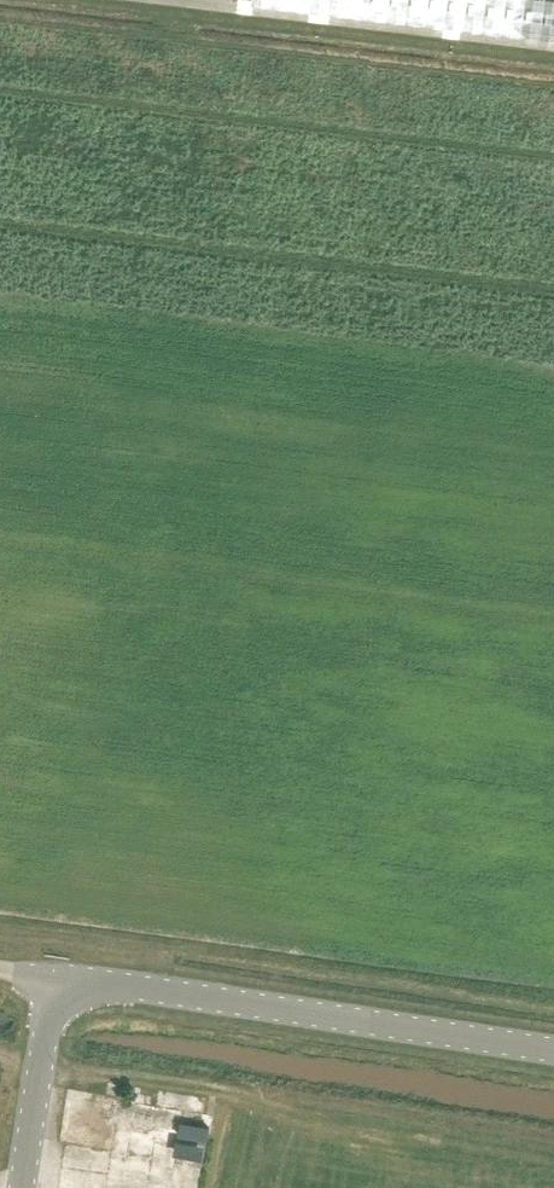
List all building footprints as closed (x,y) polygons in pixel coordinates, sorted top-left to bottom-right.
[(553,37),(553,0),(253,0),(253,1),(553,37)] [(76,1095),(73,1130),(112,1133),(115,1098),(76,1095)]
